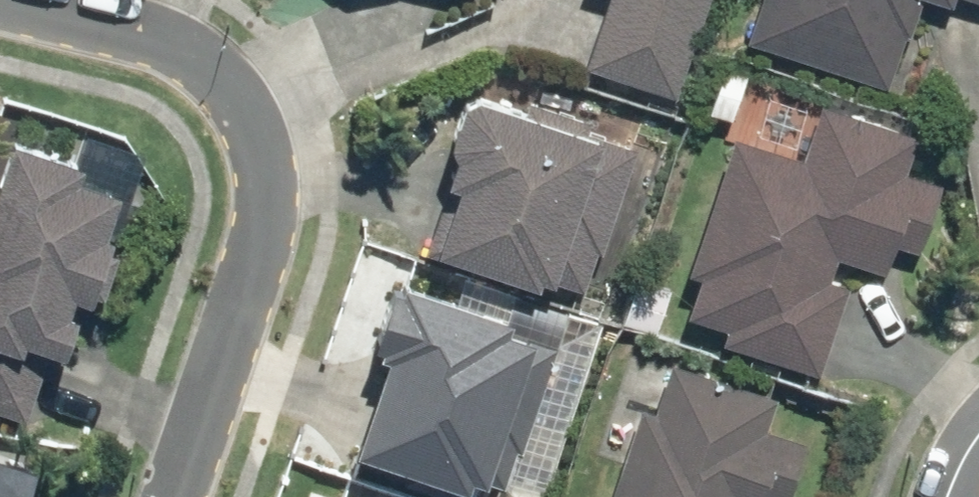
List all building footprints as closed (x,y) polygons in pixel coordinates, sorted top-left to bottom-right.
[(578,64),(679,95),(707,0),(597,0),(578,64)] [(742,36),(897,83),(922,0),(949,9),(952,0),(753,0),(742,36)] [(600,250),(634,144),(585,129),(588,118),(527,99),(525,107),(472,90),(458,98),(446,137),(451,150),(443,175),(448,177),(426,245),(434,248),(433,253),(472,265),(473,260),(533,279),(535,272),(581,287),(582,287),(594,248),(600,250)] [(667,328),(825,377),(852,289),(836,284),(845,254),(882,265),(900,209),(930,218),(943,176),(895,161),(907,124),(820,98),(803,153),(728,130),(667,328)] [(8,134),(0,158),(0,409),(23,416),(47,345),(59,349),(72,310),(62,307),(68,290),(85,296),(107,230),(99,228),(113,186),(74,173),(79,158),(8,134)] [(669,288),(633,274),(615,321),(650,335),(669,288)] [(528,335),(503,327),(508,313),(398,277),(395,284),(387,281),(369,339),(379,351),(350,445),(353,446),(350,454),(389,468),(391,461),(405,465),(400,479),(451,496),(459,496),(468,472),(481,477),(528,335)] [(764,496),(766,496),(789,496),(810,435),(768,421),(775,398),(665,361),(649,409),(637,405),(606,496),(764,496)] [(30,461),(0,451),(0,496),(18,496),(30,461)]
